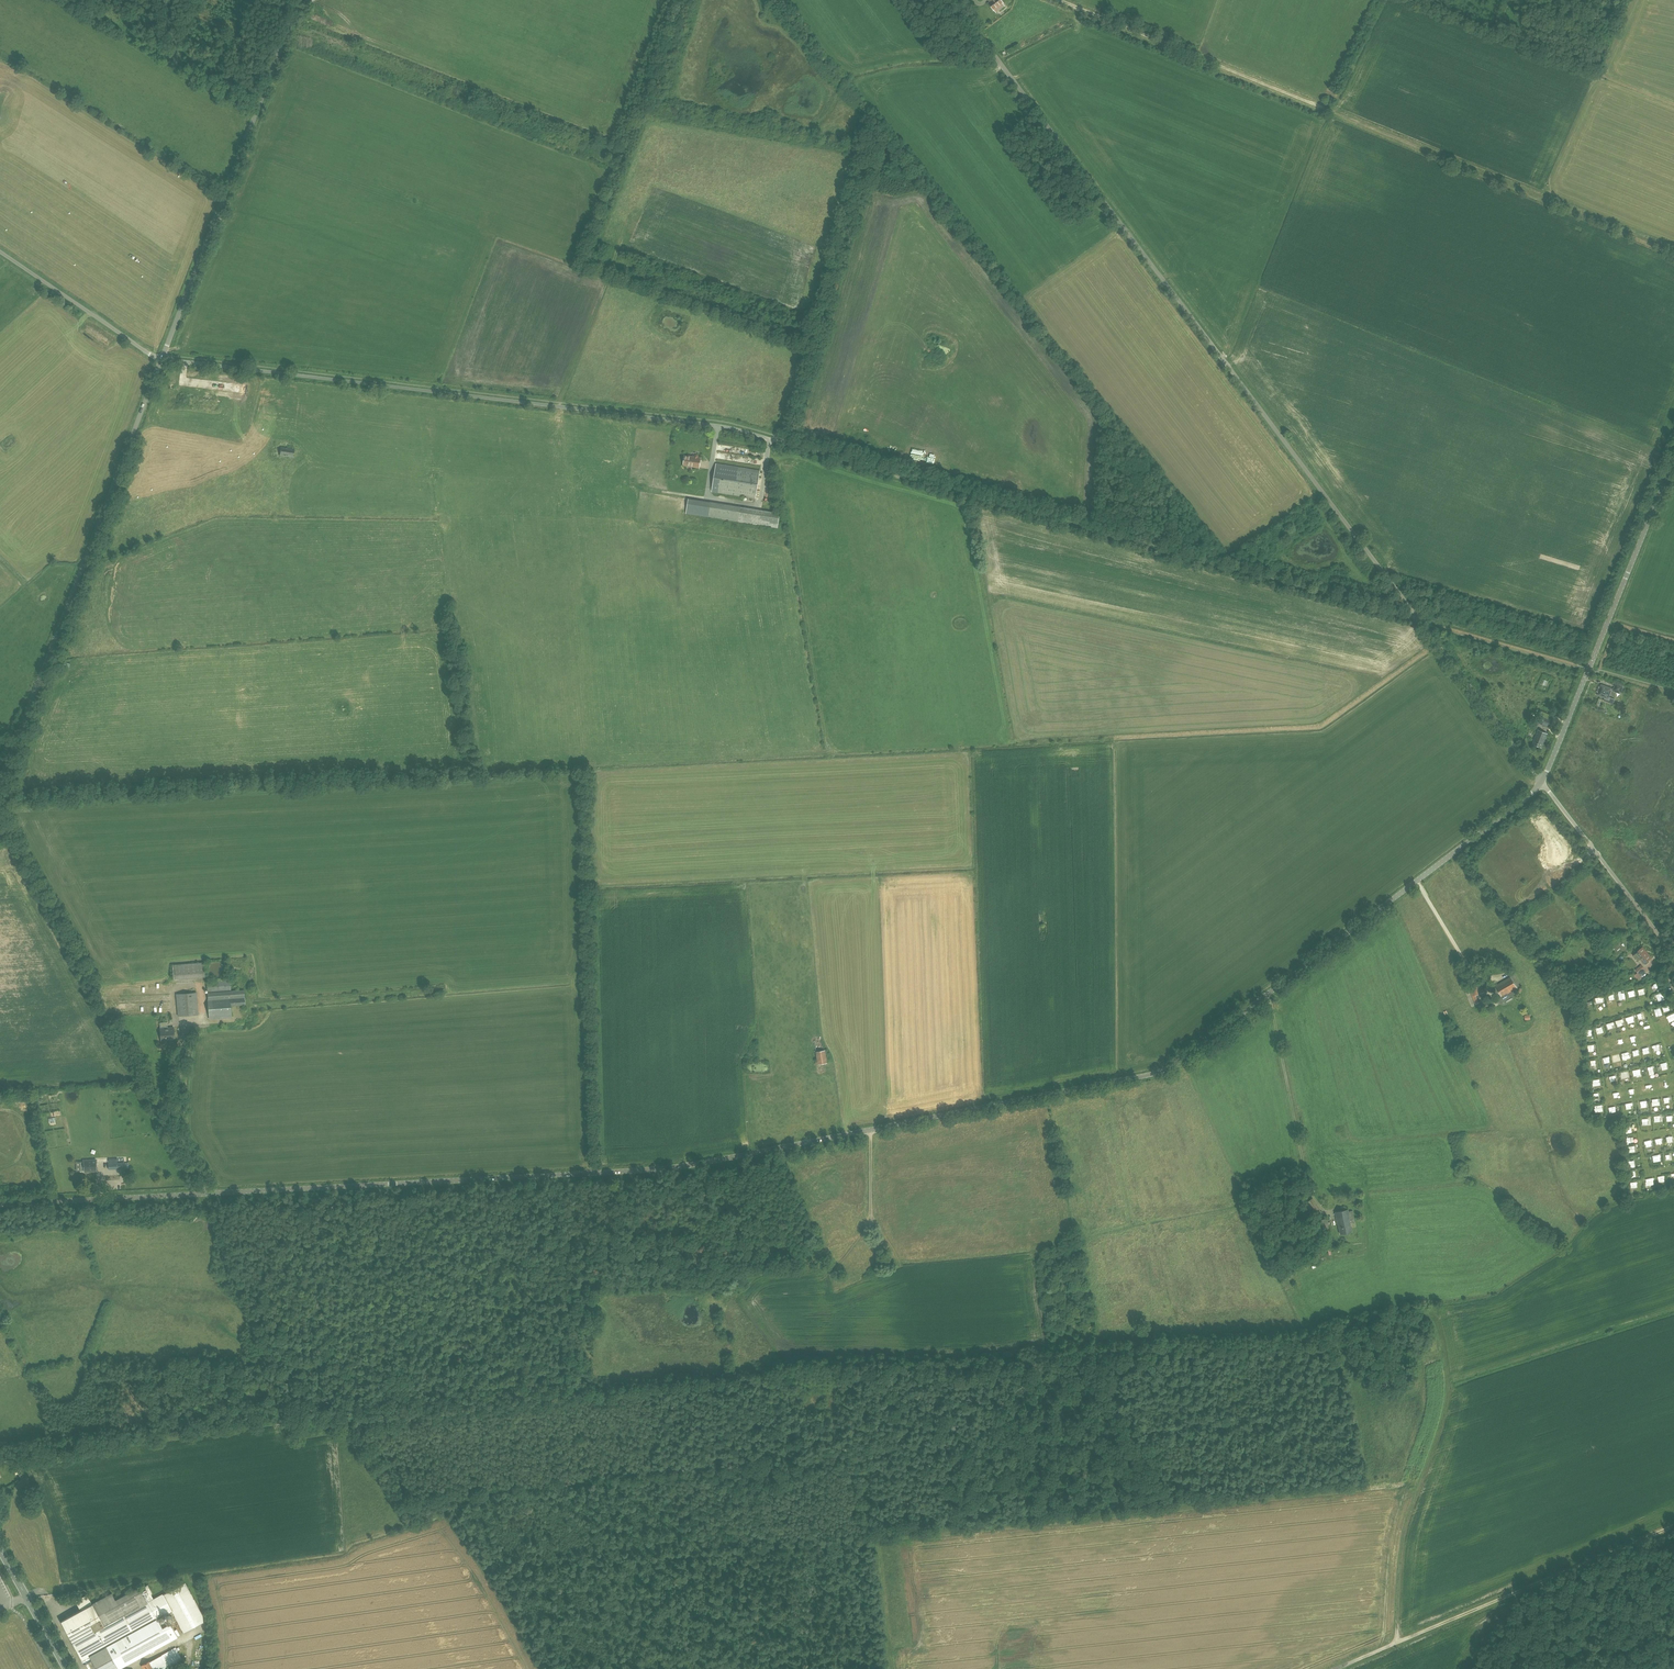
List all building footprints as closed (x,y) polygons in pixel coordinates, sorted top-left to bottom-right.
[(994,10),(1003,3),(1000,0),(989,0),(990,2),(989,3),(994,10)] [(685,455),(683,465),(700,467),(701,458),(695,457),(695,456),(694,455),(690,455),(690,456),(685,455)] [(716,463),(712,491),(755,498),(760,470),(716,463)] [(688,499),(686,513),(778,527),(780,513),(688,499)] [(1623,686),(1616,684),(1614,690),(1622,692),(1623,686)] [(1615,699),(1608,697),(1611,688),(1601,685),(1600,688),(1599,687),(1597,691),(1599,692),(1598,695),(1605,697),(1604,701),(1613,704),(1615,699)] [(1553,720),(1549,718),(1550,715),(1541,711),(1540,714),(1543,716),(1540,724),(1550,728),(1553,720)] [(1541,747),(1547,734),(1538,730),(1533,744),(1541,747)] [(1636,953),(1633,955),(1637,960),(1640,958),(1644,963),(1651,958),(1648,954),(1647,954),(1644,951),(1645,950),(1643,947),(1636,953)] [(174,979),(205,977),(204,962),(173,965),(174,979)] [(1635,970),(1636,970),(1631,974),(1634,977),(1638,973),(1638,974),(1645,968),(1642,965),(1635,970)] [(1517,988),(1510,977),(1496,986),(1502,996),(1517,988)] [(244,989),(231,990),(230,979),(207,981),(208,992),(207,992),(210,1019),(231,1017),(230,1006),(245,1005),(244,989)] [(1480,1002),(1477,995),(1484,992),(1481,983),(1469,988),(1475,1004),(1480,1002)] [(198,1014),(197,992),(176,994),(178,1016),(198,1014)] [(168,1022),(160,1023),(160,1028),(161,1041),(167,1041),(166,1037),(174,1037),(174,1027),(168,1028),(168,1022)] [(827,1063),(825,1050),(816,1051),(818,1061),(816,1062),(816,1065),(827,1063)] [(1629,1052),(1622,1054),(1624,1061),(1631,1059),(1629,1052)] [(96,1171),(96,1160),(84,1160),(84,1172),(96,1171)] [(1313,1218),(1314,1218),(1315,1220),(1314,1220),(1316,1234),(1329,1233),(1328,1218),(1321,1219),(1318,1215),(1322,1212),(1313,1198),(1303,1204),(1313,1218)] [(1348,1211),(1348,1209),(1336,1212),(1338,1224),(1340,1234),(1352,1232),(1350,1223),(1355,1222),(1352,1210),(1348,1211)] [(1316,1248),(1300,1254),(1302,1261),(1318,1256),(1316,1248)] [(450,1347),(451,1346),(452,1351),(455,1351),(454,1346),(454,1345),(454,1343),(455,1342),(455,1340),(453,1341),(453,1339),(450,1340),(449,1336),(445,1337),(446,1340),(447,1340),(448,1344),(450,1344),(450,1347)] [(116,1367),(114,1361),(105,1363),(107,1370),(116,1367)] [(97,1668),(117,1668),(203,1622),(203,1615),(185,1582),(153,1599),(150,1594),(152,1593),(147,1585),(140,1589),(139,1587),(115,1600),(112,1594),(93,1604),(89,1596),(75,1603),(79,1611),(61,1621),(84,1663),(92,1659),(97,1668)] [(176,1647),(141,1667),(143,1668),(165,1668),(182,1659),(176,1647)]
